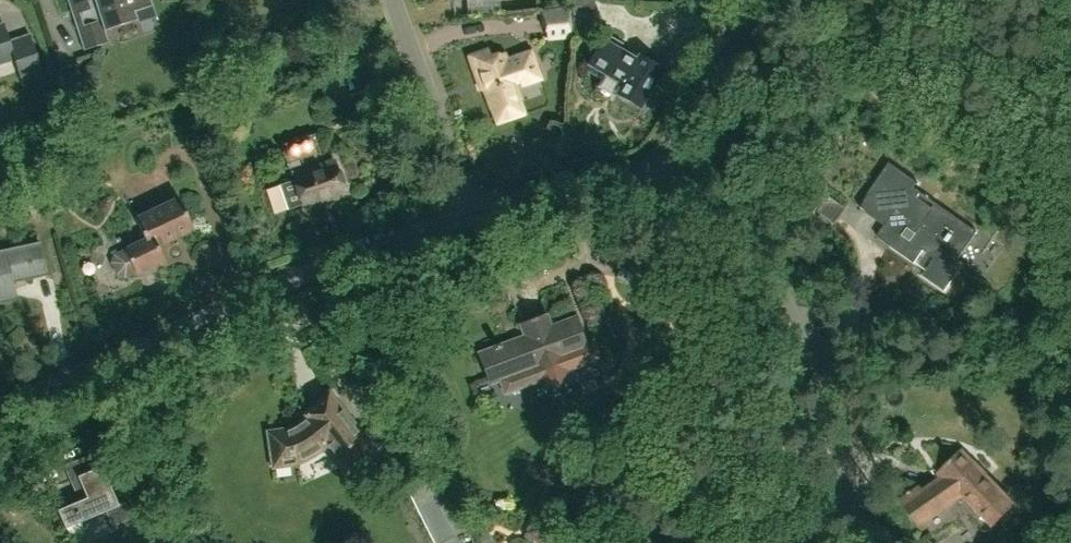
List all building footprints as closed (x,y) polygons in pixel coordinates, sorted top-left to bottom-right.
[(84,51),(110,42),(106,31),(138,20),(135,12),(154,6),(152,0),(68,0),(84,51)] [(546,32),(547,41),(573,39),(569,8),(541,11),(544,32),(546,32)] [(364,23),(352,27),(357,43),(370,40),(364,23)] [(14,60),(3,24),(0,25),(0,65),(14,60)] [(617,48),(620,44),(603,34),(584,68),(601,77),(603,73),(621,84),(615,93),(640,107),(662,69),(638,55),(635,59),(617,48)] [(488,50),(468,57),(477,81),(480,79),(496,124),(524,114),(512,82),(537,73),(530,52),(505,61),(502,54),(491,58),(488,50)] [(79,68),(63,74),(67,86),(84,80),(79,68)] [(281,145),(293,180),(293,182),(280,186),(288,208),(300,204),(301,206),(345,191),(335,162),(325,165),(314,134),(281,145)] [(30,158),(35,172),(53,166),(48,152),(30,158)] [(889,163),(858,208),(885,226),(877,237),(914,263),(924,250),(935,258),(923,276),(945,291),(957,273),(951,269),(977,233),(933,202),(930,207),(914,196),(918,191),(911,186),(915,181),(889,163)] [(195,230),(179,197),(136,218),(146,239),(113,254),(111,263),(117,276),(125,279),(135,274),(136,275),(165,261),(158,245),(167,241),(170,242),(195,230)] [(15,300),(11,281),(46,273),(39,243),(0,251),(0,303),(15,300)] [(622,259),(616,276),(642,285),(649,268),(622,259)] [(525,337),(479,354),(490,383),(501,379),(505,391),(543,377),(540,370),(563,362),(565,368),(597,357),(592,345),(586,347),(574,318),(549,328),(545,315),(520,325),(525,337)] [(271,433),(268,434),(273,467),(298,463),(299,465),(303,463),(316,456),(326,449),(342,469),(348,463),(370,445),(326,391),(297,413),(303,420),(294,425),(271,433)] [(58,510),(66,528),(106,510),(113,526),(132,517),(130,512),(133,511),(130,504),(127,505),(125,501),(118,503),(102,466),(106,464),(100,449),(64,465),(70,480),(78,477),(87,497),(58,510)] [(961,452),(941,472),(946,477),(924,493),(919,489),(902,500),(919,525),(963,494),(993,525),(1014,504),(961,452)] [(429,481),(452,538),(483,525),(459,468),(429,481)] [(479,542),(495,542),(487,529),(475,535),(479,542)]
